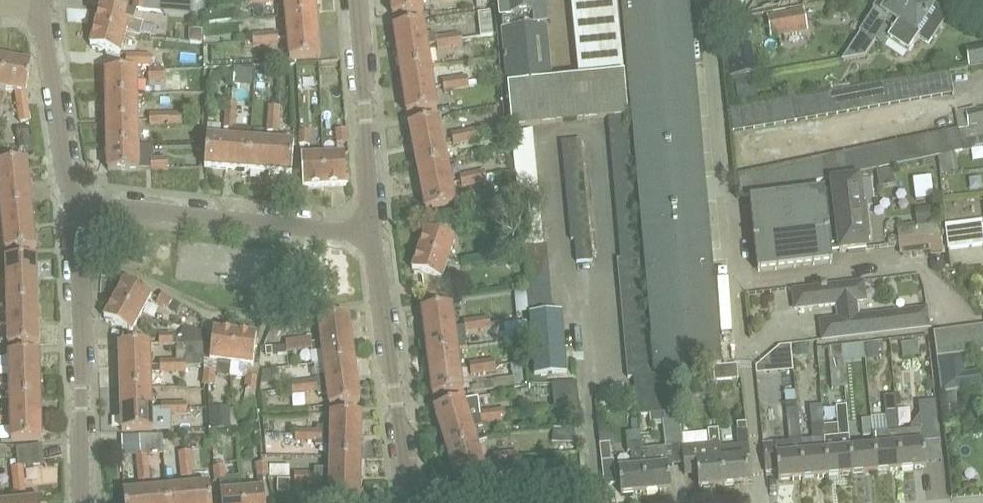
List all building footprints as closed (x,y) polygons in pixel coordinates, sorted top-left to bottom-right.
[(193,1),(176,0),(134,0),(133,9),(192,14),(193,1)] [(316,0),(286,0),(287,17),(317,15),(316,0)] [(393,16),(423,13),(422,0),(391,0),(393,16)] [(579,79),(552,82),(543,0),(510,0),(498,1),(511,127),(608,118),(627,116),(622,53),(617,0),(571,0),(579,79)] [(713,266),(691,34),(689,15),(687,0),(617,0),(622,53),(627,53),(647,273),(713,266)] [(725,2),(742,13),(750,0),(726,0),(725,2)] [(876,8),(861,31),(884,46),(887,41),(892,33),(914,0),(879,0),(874,7),(876,8)] [(892,33),(887,41),(908,55),(919,38),(928,44),(947,17),(945,12),(931,2),(928,0),(914,0),(892,33)] [(136,13),(131,12),(101,4),(96,25),(125,33),(138,36),(141,23),(134,21),(136,13)] [(723,8),(716,9),(718,22),(741,19),(723,8)] [(771,40),(783,38),(808,33),(803,10),(766,17),(771,40)] [(491,12),(478,14),(480,37),(493,36),(491,12)] [(319,38),(317,15),(287,17),(289,40),(319,38)] [(423,23),(394,28),(397,49),(427,44),(436,43),(435,37),(435,35),(426,37),(423,23)] [(120,53),(125,33),(96,25),(90,46),(120,53)] [(461,33),(435,37),(436,43),(462,39),(461,33)] [(319,38),(289,40),(291,61),(321,59),(319,38)] [(436,43),(437,51),(463,46),(462,39),(436,43)] [(427,44),(397,49),(401,70),(431,65),(428,52),(427,44)] [(967,49),(970,66),(982,64),(982,46),(967,49)] [(202,47),(191,47),(191,58),(201,58),(202,47)] [(751,54),(728,58),(731,77),(754,74),(751,54)] [(152,55),(126,55),(126,67),(152,67),(152,55)] [(21,61),(7,59),(1,89),(26,93),(31,63),(21,61)] [(431,65),(401,70),(404,91),(434,86),(431,65)] [(165,70),(148,71),(149,82),(165,82),(165,70)] [(136,71),(106,72),(106,95),(137,94),(136,71)] [(947,72),(931,75),(935,98),(951,94),(947,72)] [(919,101),(935,98),(931,75),(915,77),(919,101)] [(467,77),(442,81),(443,86),(468,82),(467,77)] [(915,77),(896,80),(897,82),(900,103),(903,103),(903,104),(919,101),(915,77)] [(755,79),(735,82),(737,101),(758,98),(755,79)] [(896,80),(883,83),(887,105),(900,103),(897,82),(896,80)] [(469,88),(468,82),(443,86),(443,92),(469,88)] [(876,107),(887,105),(883,83),(873,84),(876,107)] [(867,109),(876,107),(873,84),(863,86),(867,109)] [(404,91),(408,114),(438,109),(434,86),(404,91)] [(867,109),(863,86),(853,88),(857,110),(867,109)] [(849,112),(857,110),(853,88),(845,89),(849,112)] [(838,114),(849,112),(845,89),(835,91),(838,114)] [(838,114),(835,91),(824,93),(828,115),(838,114)] [(817,117),(828,115),(824,93),(814,94),(817,117)] [(138,120),(137,94),(106,95),(107,121),(138,120)] [(817,117),(814,94),(803,96),(807,119),(817,117)] [(796,121),(807,119),(803,96),(793,98),(796,121)] [(784,100),(786,123),(796,121),(793,98),(784,100)] [(778,124),(786,123),(784,100),(774,101),(778,124)] [(774,101),(765,103),(769,125),(778,124),(774,101)] [(758,128),(769,125),(765,103),(754,105),(758,128)] [(230,130),(232,105),(225,104),(224,130),(230,130)] [(20,123),(30,121),(27,105),(18,107),(20,123)] [(227,170),(249,171),(251,141),(252,131),(236,130),(237,105),(232,105),(230,130),(229,139),(227,170)] [(754,105),(740,107),(744,130),(758,128),(754,105)] [(734,132),(744,130),(740,107),(730,109),(734,132)] [(960,141),(981,137),(976,111),(976,109),(955,113),(958,130),(960,141)] [(628,127),(627,116),(608,118),(609,129),(628,127)] [(139,145),(138,120),(107,121),(108,146),(139,145)] [(415,147),(444,142),(440,120),(410,126),(415,147)] [(610,141),(630,138),(628,127),(609,129),(610,141)] [(28,128),(15,129),(15,136),(16,136),(18,148),(33,147),(32,138),(29,138),(28,128)] [(483,129),(451,135),(452,141),(477,136),(484,135),(483,129)] [(338,145),(348,143),(347,130),(336,132),(338,145)] [(958,130),(947,132),(952,154),(963,152),(960,141),(958,130)] [(512,133),(513,146),(534,145),(532,131),(512,133)] [(947,132),(937,134),(941,156),(952,154),(947,132)] [(299,133),(298,146),(310,147),(311,134),(299,133)] [(937,134),(926,136),(930,158),(941,156),(937,134)] [(478,142),(477,136),(452,141),(453,146),(478,142)] [(915,138),(920,161),(930,158),(926,136),(915,138)] [(205,168),(227,170),(229,139),(223,139),(220,139),(208,138),(205,168)] [(631,149),(630,138),(610,141),(611,151),(631,149)] [(915,138),(904,141),(909,163),(920,161),(915,138)] [(562,153),(582,151),(581,139),(560,141),(562,153)] [(273,143),(251,141),(249,171),(271,173),(273,143)] [(894,143),(898,165),(909,163),(904,141),(894,143)] [(448,163),(444,142),(415,147),(419,169),(448,163)] [(273,143),(271,173),(292,174),(295,144),(273,143)] [(894,143),(883,145),(887,167),(898,165),(894,143)] [(108,146),(109,171),(139,170),(139,145),(108,146)] [(513,146),(514,157),(535,156),(534,145),(513,146)] [(883,145),(872,147),(877,169),(887,167),(883,145)] [(866,171),(877,169),(872,147),(861,149),(866,171)] [(612,161),(631,159),(631,149),(611,151),(612,161)] [(861,149),(851,151),(855,174),(866,171),(861,149)] [(583,162),(582,151),(562,153),(563,164),(583,162)] [(851,151),(840,154),(844,176),(855,174),(851,151)] [(840,154),(829,156),(833,178),(844,176),(840,154)] [(346,155),(324,156),(326,186),(348,185),(346,155)] [(324,156),(302,157),(303,188),(326,186),(324,156)] [(535,156),(514,157),(515,168),(536,167),(535,156)] [(829,156),(818,158),(823,180),(833,178),(829,156)] [(823,180),(818,158),(807,160),(812,182),(823,180)] [(633,171),(631,159),(612,161),(613,173),(633,171)] [(151,160),(151,170),(167,169),(167,160),(151,160)] [(807,160),(797,162),(801,184),(812,182),(807,160)] [(29,182),(27,161),(0,164),(0,185),(29,182)] [(584,173),(583,162),(563,164),(564,175),(584,173)] [(786,164),(790,187),(801,184),(797,162),(786,164)] [(453,184),(448,163),(419,169),(423,190),(453,184)] [(786,164),(775,167),(780,189),(790,187),(786,164)] [(537,178),(536,167),(515,168),(516,179),(537,178)] [(769,191),(780,189),(775,167),(764,169),(769,191)] [(764,169),(754,171),(758,193),(769,191),(764,169)] [(892,170),(877,173),(880,188),(895,185),(892,170)] [(459,176),(460,183),(486,177),(485,171),(459,176)] [(634,181),(633,171),(613,173),(614,184),(634,181)] [(754,171),(746,173),(750,195),(758,193),(754,171)] [(564,175),(565,186),(586,184),(584,173),(564,175)] [(750,195),(746,173),(738,174),(742,196),(750,195)] [(487,183),(486,177),(460,183),(461,188),(487,183)] [(516,179),(517,190),(538,189),(537,178),(516,179)] [(832,182),(833,192),(840,251),(840,252),(867,248),(866,238),(871,238),(867,202),(862,203),(859,179),(832,182)] [(634,181),(614,184),(615,195),(635,193),(634,181)] [(29,182),(0,185),(0,204),(1,209),(32,205),(29,182)] [(453,184),(423,190),(427,211),(457,206),(453,184)] [(587,195),(586,184),(565,186),(566,197),(587,195)] [(517,190),(518,201),(539,200),(538,189),(517,190)] [(840,251),(833,192),(825,193),(825,191),(750,199),(755,239),(753,239),(753,241),(754,241),(758,272),(832,263),(831,252),(840,251)] [(636,204),(635,193),(615,195),(616,206),(636,204)] [(588,206),(587,195),(566,197),(567,208),(588,206)] [(519,213),(540,211),(539,200),(518,201),(519,213)] [(637,215),(636,204),(616,206),(617,218),(637,215)] [(34,227),(32,205),(1,209),(3,230),(34,227)] [(588,206),(567,208),(568,219),(589,217),(588,206)] [(937,207),(915,209),(917,226),(939,224),(937,207)] [(519,213),(521,224),(541,222),(540,211),(519,213)] [(437,217),(439,227),(451,225),(449,214),(437,217)] [(618,228),(638,226),(637,215),(617,218),(618,228)] [(590,228),(589,217),(568,219),(569,230),(590,228)] [(945,225),(948,250),(982,246),(982,233),(982,222),(981,221),(945,225)] [(522,235),(542,233),(541,222),(521,224),(522,235)] [(639,237),(638,226),(618,228),(619,240),(639,237)] [(899,255),(930,252),(942,251),(939,226),(914,229),(897,231),(899,255)] [(36,248),(34,227),(3,230),(5,252),(36,248)] [(570,240),(574,239),(591,237),(590,228),(569,230),(570,240)] [(431,229),(430,231),(427,230),(421,251),(449,261),(456,240),(438,234),(439,232),(431,229)] [(522,235),(523,247),(543,246),(542,233),(522,235)] [(592,250),(591,237),(574,239),(575,251),(592,250)] [(640,246),(639,237),(619,240),(620,248),(640,246)] [(523,247),(524,258),(548,256),(547,245),(543,246),(523,247)] [(620,248),(621,260),(641,258),(640,246),(620,248)] [(592,250),(575,251),(577,262),(593,261),(592,250)] [(442,281),(449,261),(421,251),(413,272),(416,273),(416,274),(424,276),(442,281)] [(549,267),(548,256),(524,258),(525,269),(549,267)] [(642,270),(641,258),(621,260),(617,260),(618,272),(642,270)] [(8,281),(37,280),(36,259),(7,260),(8,281)] [(722,366),(713,266),(647,273),(656,372),(722,366)] [(525,269),(526,280),(550,278),(549,267),(525,269)] [(642,270),(618,272),(620,284),(643,282),(642,270)] [(527,291),(551,289),(550,278),(526,280),(527,291)] [(38,302),(37,280),(8,281),(8,303),(38,302)] [(152,294),(125,280),(115,299),(142,313),(152,294)] [(644,294),(643,282),(620,284),(621,296),(644,294)] [(821,320),(822,331),(823,340),(929,328),(926,310),(858,318),(856,304),(866,303),(863,282),(792,291),(795,311),(837,306),(839,318),(821,320)] [(527,291),(528,303),(552,300),(551,289),(527,291)] [(426,292),(427,302),(440,301),(439,298),(439,290),(426,292)] [(162,294),(159,300),(156,304),(167,311),(170,307),(173,301),(162,294)] [(645,305),(644,294),(621,296),(622,308),(645,305)] [(142,313),(115,299),(105,318),(132,332),(142,313)] [(553,310),(552,300),(528,303),(529,313),(553,310)] [(39,324),(38,302),(8,303),(9,325),(39,324)] [(645,305),(622,308),(623,319),(646,317),(645,305)] [(422,311),(425,333),(455,328),(452,307),(422,311)] [(562,313),(529,316),(535,377),(568,374),(562,313)] [(464,327),(490,324),(489,317),(463,320),(464,327)] [(647,329),(646,317),(623,319),(624,331),(647,329)] [(353,338),(350,318),(319,322),(320,324),(322,342),(353,338)] [(521,340),(525,339),(529,339),(527,323),(504,325),(506,341),(521,340)] [(39,324),(9,325),(10,346),(39,345),(39,324)] [(203,342),(203,341),(203,330),(182,324),(178,342),(203,342)] [(490,331),(490,324),(464,327),(464,334),(490,331)] [(937,358),(962,355),(982,352),(982,326),(933,333),(937,358)] [(464,334),(464,327),(455,328),(425,333),(428,354),(458,350),(466,349),(464,334)] [(649,342),(647,329),(624,331),(625,344),(649,342)] [(232,362),(235,332),(214,330),(213,334),(211,333),(210,342),(212,342),(210,358),(210,360),(220,361),(225,361),(232,362)] [(242,363),(254,365),(256,348),(257,339),(257,335),(235,332),(232,362),(242,363)] [(157,336),(158,346),(174,346),(174,335),(157,336)] [(308,338),(298,339),(300,351),(312,350),(313,350),(312,343),(311,337),(308,338)] [(324,353),(325,364),(356,359),(353,338),(322,342),(312,343),(313,350),(312,350),(312,355),(324,353)] [(288,353),(300,351),(298,339),(286,341),(288,353)] [(203,354),(203,342),(194,342),(185,342),(185,354),(185,358),(185,364),(203,363),(202,354),(203,354)] [(625,344),(626,355),(650,353),(649,342),(625,344)] [(120,344),(121,366),(152,365),(151,343),(120,344)] [(877,344),(865,345),(867,361),(879,359),(877,344)] [(807,346),(795,347),(796,358),(808,357),(807,346)] [(841,347),(828,347),(832,390),(845,389),(841,347)] [(461,371),(458,350),(428,354),(431,375),(461,371)] [(651,367),(650,353),(626,355),(628,370),(651,367)] [(11,377),(41,376),(40,354),(10,355),(10,364),(5,364),(5,370),(0,370),(0,377),(5,377),(11,377)] [(962,355),(937,358),(940,394),(967,390),(965,377),(962,355)] [(320,387),(328,386),(359,381),(356,359),(325,364),(327,376),(315,377),(316,383),(295,386),(296,391),(320,387)] [(469,364),(470,370),(495,367),(494,361),(469,364)] [(160,371),(159,365),(152,365),(121,366),(121,387),(152,387),(152,371),(160,371)] [(495,367),(470,370),(470,376),(496,373),(495,367)] [(635,379),(652,376),(651,367),(628,370),(629,380),(635,379)] [(464,393),(461,371),(431,375),(434,397),(464,393)] [(207,385),(208,385),(214,386),(216,374),(204,372),(202,385),(203,385),(207,385)] [(673,372),(652,376),(635,379),(634,382),(638,416),(650,415),(651,427),(662,426),(665,448),(642,450),(645,493),(671,491),(668,466),(683,465),(673,372)] [(42,398),(41,376),(11,377),(11,398),(42,398)] [(247,390),(256,391),(259,392),(260,379),(248,377),(247,390)] [(361,403),(359,381),(328,386),(320,387),(296,391),(297,396),(317,393),(318,398),(329,397),(331,407),(361,403)] [(576,385),(553,386),(555,409),(578,406),(576,385)] [(707,397),(706,386),(680,388),(681,403),(687,403),(690,398),(707,397)] [(152,409),(152,387),(121,387),(122,409),(152,409)] [(786,393),(789,427),(790,442),(763,444),(766,473),(778,471),(779,481),(804,479),(801,442),(799,426),(798,409),(797,409),(795,392),(786,393)] [(956,394),(946,395),(948,408),(958,407),(956,394)] [(873,436),(874,448),(877,472),(901,470),(898,432),(896,407),(895,395),(885,396),(887,416),(872,418),(872,419),(873,436)] [(11,398),(12,420),(42,419),(42,398),(11,398)] [(480,413),(479,398),(465,401),(435,409),(442,431),(481,419),(480,413)] [(175,414),(175,403),(162,404),(162,414),(175,414)] [(175,403),(175,414),(187,414),(187,403),(175,403)] [(922,405),(923,417),(914,430),(898,432),(901,470),(927,467),(925,441),(941,440),(938,404),(922,405)] [(152,409),(122,409),(122,431),(153,430),(152,409)] [(838,425),(822,427),(827,477),(852,474),(850,450),(846,409),(837,410),(838,425)] [(205,419),(204,410),(194,410),(195,420),(205,419)] [(492,412),(494,422),(506,420),(505,410),(492,412)] [(492,412),(480,413),(481,419),(481,423),(494,422),(492,412)] [(814,441),(801,442),(804,479),(827,477),(822,427),(820,412),(812,413),(813,428),(814,441)] [(231,413),(210,414),(211,431),(232,430),(231,413)] [(317,427),(317,431),(317,436),(361,437),(361,415),(331,415),(331,428),(317,427)] [(632,469),(618,471),(621,495),(645,493),(642,450),(640,433),(639,427),(638,416),(631,416),(633,434),(626,434),(627,454),(630,454),(632,469)] [(42,419),(12,420),(13,442),(43,441),(42,419)] [(481,423),(481,419),(442,431),(448,451),(477,442),(474,431),(482,428),(481,423)] [(873,436),(872,419),(861,420),(863,437),(873,436)] [(721,461),(723,486),(748,484),(746,458),(750,458),(749,450),(748,429),(747,422),(737,423),(739,446),(735,446),(735,444),(719,446),(721,461)] [(297,436),(297,442),(309,442),(310,431),(297,430),(297,436)] [(361,437),(317,436),(317,431),(310,431),(309,442),(315,443),(315,447),(319,447),(330,447),(330,458),(361,459),(361,437)] [(684,475),(697,473),(697,476),(698,488),(723,486),(721,461),(719,446),(718,433),(708,434),(709,446),(682,449),(684,475)] [(140,437),(123,438),(123,448),(123,449),(136,449),(136,457),(142,456),(140,437)] [(454,472),(484,463),(477,442),(448,451),(454,472)] [(616,485),(615,473),(614,461),(611,461),(609,443),(600,444),(604,486),(616,485)] [(23,467),(42,466),(43,466),(42,445),(16,446),(17,468),(23,467)] [(874,448),(850,450),(852,474),(877,472),(874,448)] [(505,452),(506,464),(518,463),(517,451),(505,452)] [(192,465),(191,452),(179,453),(180,466),(192,465)] [(499,465),(506,464),(505,452),(493,453),(493,459),(494,465),(499,465)] [(142,456),(136,457),(137,470),(148,469),(147,456),(142,456)] [(318,474),(318,480),(330,480),(360,481),(361,459),(330,458),(330,470),(314,470),(314,474),(318,474)] [(490,484),(487,473),(500,469),(499,465),(494,465),(493,459),(484,463),(454,472),(461,493),(490,484)] [(258,479),(263,478),(268,477),(267,464),(256,466),(258,479)] [(188,479),(189,487),(191,502),(212,502),(211,496),(210,486),(197,487),(196,477),(192,478),(192,465),(180,466),(181,479),(188,479)] [(12,481),(24,480),(23,467),(17,468),(11,469),(12,481)] [(150,481),(148,469),(137,470),(138,482),(150,481)] [(215,482),(227,481),(226,470),(214,471),(215,482)] [(309,486),(309,474),(296,474),(296,485),(309,486)] [(360,481),(330,480),(318,480),(318,474),(314,474),(309,474),(309,486),(318,486),(318,490),(329,491),(329,502),(330,502),(360,502),(360,481)] [(290,479),(278,479),(278,490),(285,490),(290,485),(290,479)] [(24,480),(12,481),(13,494),(20,493),(26,493),(24,480)] [(167,490),(168,502),(191,502),(189,487),(167,490)] [(167,490),(146,491),(147,502),(168,502),(167,490)] [(244,502),(265,502),(264,495),(264,490),(254,491),(243,492),(244,502)] [(553,491),(554,502),(562,502),(561,490),(553,491)] [(124,502),(147,502),(146,491),(123,493),(124,502)] [(221,500),(222,502),(244,502),(243,492),(221,493),(221,500)] [(21,502),(20,493),(13,494),(10,494),(11,502),(21,502)]
